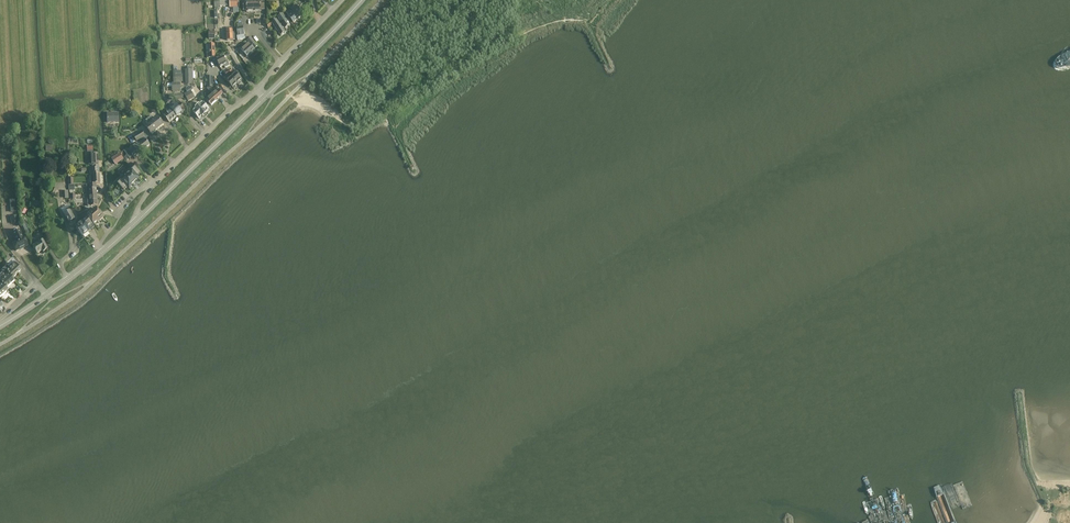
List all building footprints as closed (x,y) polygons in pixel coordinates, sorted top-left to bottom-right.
[(249,1),(247,1),(247,3),(243,3),(244,11),(245,11),(245,10),(247,10),(247,12),(261,12),(261,10),(263,10),(265,10),(264,2),(261,2),(261,1),(259,1),(259,0),(249,0),(249,1)] [(301,10),(296,5),(291,9),(291,10),(291,11),(292,10),(293,12),(292,13),(291,12),(291,11),(290,10),(290,11),(289,11),(286,13),(289,16),(288,16),(293,23),(303,14),(300,11),(301,10)] [(278,18),(282,25),(285,29),(290,25),(283,14),(278,18)] [(287,31),(285,29),(282,25),(281,26),(277,20),(272,23),(280,36),(287,31)] [(242,23),(236,24),(237,28),(237,29),(238,36),(237,36),(238,41),(246,39),(245,35),(243,26),(242,23)] [(255,43),(251,38),(247,41),(248,43),(241,49),(247,56),(256,48),(258,46),(256,43),(255,43)] [(215,48),(214,44),(206,45),(207,58),(215,57),(215,48)] [(225,55),(216,60),(220,67),(224,65),(225,68),(230,66),(227,60),(225,61),(223,58),(226,57),(225,55)] [(183,83),(182,71),(175,71),(175,83),(179,83),(183,83)] [(231,77),(237,84),(242,79),(238,75),(239,74),(236,71),(233,74),(234,75),(231,77)] [(233,88),(237,84),(231,77),(230,79),(228,77),(225,80),(233,88)] [(222,94),(218,90),(213,95),(211,93),(206,98),(207,99),(206,100),(212,106),(218,100),(217,98),(222,94)] [(187,93),(185,94),(188,100),(194,97),(191,92),(190,91),(187,93)] [(172,110),(177,117),(185,110),(178,101),(169,107),(172,110)] [(206,113),(209,110),(203,104),(200,107),(199,106),(196,110),(193,113),(199,119),(202,116),(203,117),(206,113)] [(170,123),(177,117),(172,110),(169,107),(166,110),(169,113),(164,116),(170,123)] [(107,114),(107,122),(118,123),(118,115),(107,114)] [(151,117),(148,119),(157,130),(164,125),(158,118),(154,121),(151,117)] [(149,124),(146,127),(152,135),(157,130),(148,119),(146,120),(149,124)] [(138,134),(134,136),(134,138),(137,142),(145,137),(145,136),(142,132),(141,130),(137,133),(138,134)] [(142,139),(138,143),(139,145),(144,150),(150,145),(145,139),(144,140),(144,139),(143,140),(142,139)] [(127,148),(123,151),(129,159),(133,156),(134,158),(144,150),(139,145),(138,146),(136,144),(129,149),(128,150),(127,148)] [(121,153),(112,158),(116,164),(124,158),(121,153)] [(99,164),(98,154),(89,154),(89,165),(99,164)] [(91,168),(92,175),(100,175),(99,167),(91,168)] [(122,181),(118,185),(124,191),(128,187),(129,189),(131,187),(133,185),(133,186),(136,183),(136,182),(137,181),(139,179),(137,178),(141,174),(135,168),(131,172),(132,173),(123,182),(122,181)] [(100,183),(100,175),(92,175),(92,184),(100,183)] [(89,185),(86,185),(87,195),(90,195),(90,196),(92,196),(92,194),(93,194),(93,195),(97,195),(96,184),(89,185)] [(90,195),(87,195),(88,206),(90,206),(98,206),(97,198),(97,195),(93,195),(93,194),(92,194),(92,196),(90,196),(90,195)] [(72,210),(70,207),(66,210),(68,212),(64,214),(69,223),(70,222),(71,223),(72,222),(73,221),(75,219),(70,211),(72,210)] [(99,213),(96,210),(88,217),(88,218),(90,221),(94,225),(103,217),(99,213)] [(92,225),(87,219),(86,221),(76,228),(83,237),(90,231),(88,229),(92,225)] [(16,242),(13,244),(16,251),(19,250),(20,250),(24,248),(24,247),(28,246),(24,238),(23,239),(20,231),(13,234),(16,242)] [(47,249),(42,241),(37,244),(36,243),(34,245),(35,246),(32,247),(37,254),(42,251),(43,252),(47,249)] [(5,272),(7,274),(14,281),(12,279),(20,272),(13,265),(5,272)] [(0,283),(7,291),(8,290),(6,288),(14,281),(7,274),(0,281),(0,283)]
